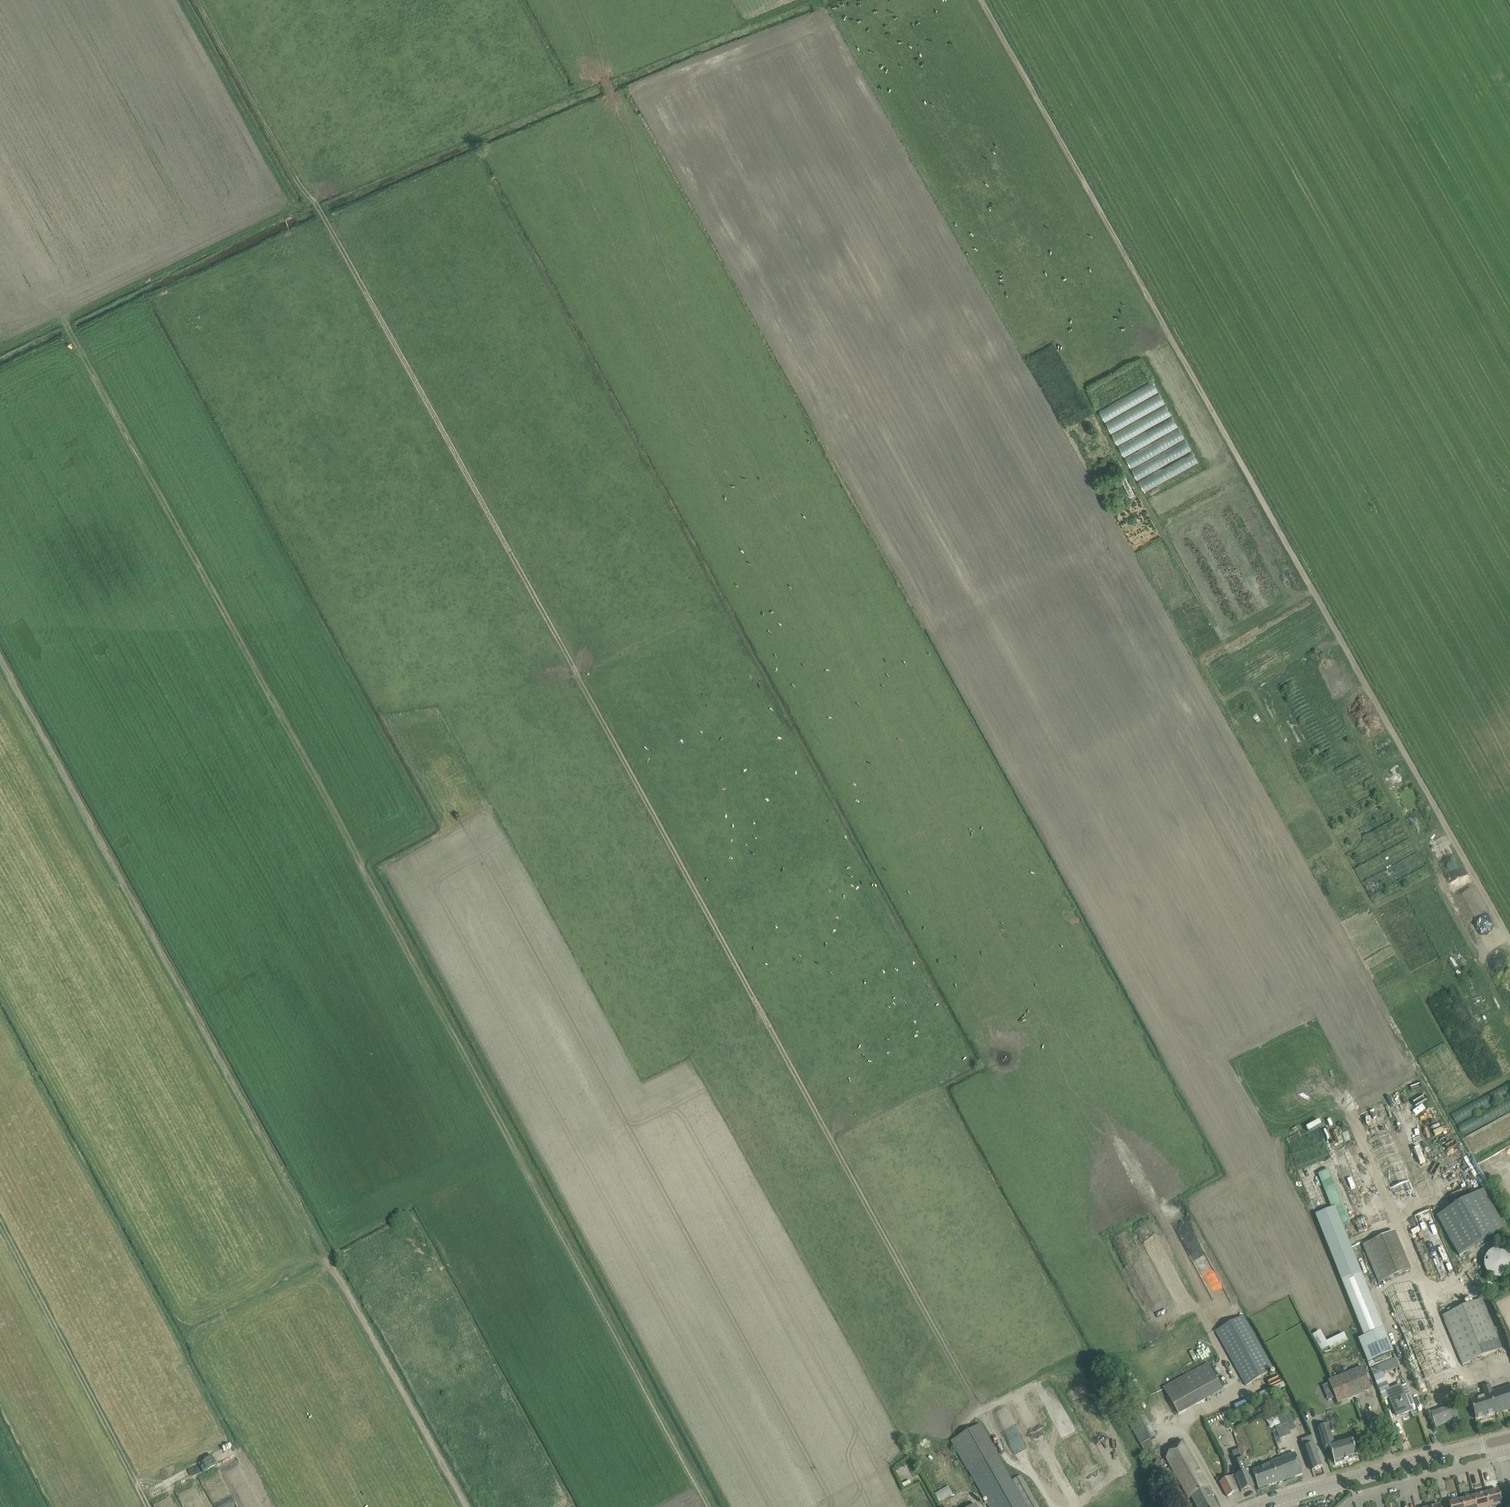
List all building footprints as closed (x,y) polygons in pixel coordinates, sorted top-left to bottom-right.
[(1437,1217),(1459,1256),(1505,1229),(1484,1191),(1437,1217)] [(1335,1207),(1315,1215),(1342,1281),(1363,1334),(1364,1337),(1384,1329),(1362,1273),(1335,1207)] [(1382,1236),(1363,1244),(1378,1283),(1411,1269),(1405,1256),(1392,1261),(1382,1236)] [(1507,1251),(1502,1249),(1497,1249),(1492,1250),(1488,1253),(1485,1257),(1484,1262),(1484,1267),(1486,1272),(1490,1276),(1494,1278),(1499,1279),(1504,1279),(1508,1276),(1509,1275),(1509,1253),(1507,1251)] [(1387,1295),(1386,1297),(1407,1347),(1411,1345),(1426,1380),(1429,1379),(1435,1394),(1439,1403),(1464,1393),(1439,1334),(1422,1342),(1419,1334),(1434,1327),(1432,1321),(1416,1327),(1401,1289),(1387,1295)] [(1481,1300),(1459,1310),(1456,1303),(1451,1305),(1454,1312),(1442,1317),(1462,1366),(1502,1349),(1481,1300)] [(1274,1370),(1243,1316),(1215,1331),(1246,1386),(1274,1370)] [(1384,1329),(1364,1337),(1359,1340),(1368,1363),(1394,1352),(1384,1329)] [(1208,1362),(1163,1388),(1179,1415),(1224,1390),(1208,1362)] [(1329,1381),(1339,1403),(1372,1390),(1363,1368),(1329,1381)] [(1382,1379),(1377,1381),(1381,1391),(1386,1389),(1382,1379)] [(1493,1392),(1490,1384),(1482,1387),(1485,1396),(1470,1401),(1476,1420),(1496,1413),(1496,1414),(1509,1410),(1509,1387),(1493,1392)] [(1400,1385),(1387,1391),(1389,1397),(1392,1404),(1396,1413),(1404,1410),(1405,1413),(1411,1410),(1410,1407),(1414,1405),(1410,1394),(1405,1396),(1400,1385)] [(1156,1437),(1142,1408),(1126,1416),(1141,1445),(1142,1444),(1145,1451),(1154,1446),(1150,1440),(1156,1437)] [(1296,1429),(1290,1412),(1284,1414),(1290,1431),(1296,1429)] [(952,1441),(984,1496),(990,1506),(1038,1506),(1021,1476),(1012,1481),(980,1425),(952,1441)] [(1357,1459),(1355,1449),(1352,1439),(1334,1444),(1331,1433),(1334,1432),(1331,1425),(1318,1429),(1325,1450),(1330,1448),(1335,1465),(1357,1459)] [(1322,1467),(1319,1458),(1311,1436),(1301,1440),(1304,1448),(1309,1461),(1312,1471),(1322,1467)] [(1209,1487),(1208,1488),(1182,1441),(1168,1450),(1171,1456),(1165,1460),(1189,1498),(1191,1497),(1197,1506),(1218,1506),(1212,1497),(1214,1496),(1209,1487)] [(1235,1475),(1220,1483),(1227,1497),(1241,1490),(1241,1492),(1254,1487),(1243,1458),(1239,1449),(1232,1452),(1234,1460),(1237,1463),(1242,1474),(1236,1476),(1235,1475)] [(1303,1474),(1300,1465),(1295,1453),(1271,1462),(1271,1463),(1260,1467),(1261,1468),(1252,1471),(1258,1490),(1278,1483),(1303,1474)] [(1157,1478),(1166,1472),(1157,1461),(1149,1467),(1157,1478)] [(1499,1490),(1486,1493),(1490,1506),(1492,1506),(1502,1504),(1499,1490)] [(1486,1493),(1474,1497),(1476,1506),(1490,1506),(1486,1493)] [(1462,1500),(1463,1506),(1476,1506),(1474,1497),(1470,1498),(1470,1496),(1468,1495),(1464,1496),(1463,1498),(1464,1499),(1462,1500)] [(1462,1500),(1458,1501),(1458,1499),(1456,1498),(1452,1499),(1451,1501),(1451,1502),(1449,1503),(1450,1506),(1463,1506),(1462,1500)]
